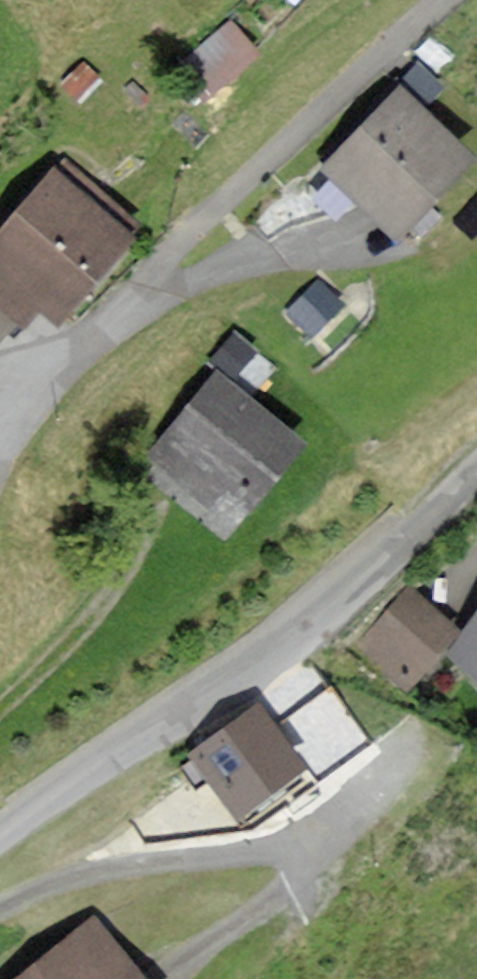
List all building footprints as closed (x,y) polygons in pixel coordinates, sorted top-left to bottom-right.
[(188,72),(214,95),(255,48),(229,25),(188,72)] [(58,81),(73,104),(104,84),(89,61),(58,81)] [(468,157),(404,91),(330,162),(394,228),(468,157)] [(65,167),(0,246),(0,334),(16,315),(35,330),(54,308),(65,317),(139,227),(65,167)] [(350,313),(318,284),(293,310),(326,340),(350,313)] [(300,441),(220,378),(157,458),(214,502),(225,487),(249,505),(300,441)] [(454,631),(454,630),(409,593),(364,645),(410,683),(454,631)] [(455,653),(476,673),(476,630),(455,653)] [(301,762),(258,707),(197,754),(240,809),(301,762)] [(96,922),(23,978),(141,978),(96,922)]
